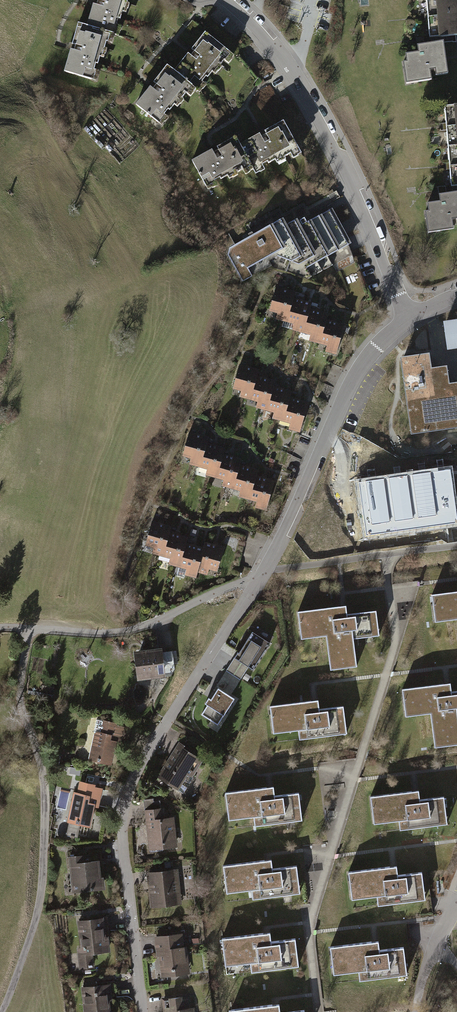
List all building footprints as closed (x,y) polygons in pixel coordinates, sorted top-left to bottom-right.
[(93,19),(119,26),(127,0),(101,0),(109,2),(107,9),(97,6),(93,19)] [(433,38),(454,36),(456,36),(456,0),(429,0),(433,38)] [(65,71),(92,79),(106,31),(81,23),(75,45),(83,47),(82,53),(72,50),(65,71)] [(193,54),(184,64),(205,82),(232,49),(211,32),(197,49),(205,55),(201,60),(193,54)] [(404,64),(407,84),(433,81),(432,71),(438,71),(438,75),(450,73),(445,43),(419,47),(420,54),(406,56),(407,64),(404,64)] [(138,103),(159,121),(191,82),(171,65),(157,83),(164,89),(160,93),(152,86),(138,103)] [(446,106),(453,187),(456,186),(456,105),(446,106)] [(264,133),(252,140),(265,163),(301,143),(288,119),(269,130),(275,139),(269,142),(264,133)] [(194,159),(207,183),(251,158),(239,136),(219,146),(224,154),(218,157),(213,148),(194,159)] [(429,235),(455,231),(454,222),(456,221),(456,195),(441,197),(442,204),(428,206),(429,214),(426,215),(429,235)] [(283,218),(229,247),(226,254),(242,283),(272,266),(305,279),(354,253),(330,210),(308,222),(305,216),(287,225),(283,218)] [(275,320),(288,324),(295,299),(297,293),(277,288),(270,312),(277,314),(275,320)] [(292,331),(304,335),(311,311),(313,304),(295,299),(288,324),(293,325),(292,331)] [(309,342),(321,345),(328,321),(330,316),(311,311),(304,335),(311,337),(309,342)] [(336,356),(345,325),(328,321),(321,345),(327,347),(326,353),(336,356)] [(444,325),(447,347),(456,345),(456,323),(444,325)] [(403,358),(414,433),(456,427),(456,383),(446,385),(444,367),(428,369),(426,355),(403,358)] [(239,399),(251,402),(258,378),(260,372),(240,366),(233,391),(240,393),(239,399)] [(255,410),(268,414),(275,389),(277,383),(258,378),(251,402),(257,404),(255,410)] [(272,421),(284,424),(292,399),(293,394),(275,389),(268,414),(274,415),(272,421)] [(300,434),(309,404),(292,399),(284,424),(291,426),(289,431),(300,434)] [(189,463),(200,466),(207,442),(208,436),(189,430),(182,454),(191,456),(189,463)] [(205,474),(217,478),(225,453),(226,448),(207,442),(200,466),(207,468),(205,474)] [(221,485),(234,489),(241,465),(243,458),(225,453),(217,478),(223,479),(221,485)] [(239,496),(251,500),(258,475),(259,470),(241,465),(234,489),(240,491),(239,496)] [(359,482),(366,535),(456,522),(456,518),(450,470),(359,482)] [(266,510),(275,480),(258,475),(251,500),(257,501),(255,507),(266,510)] [(173,527),(152,520),(144,543),(153,546),(152,551),(164,554),(171,530),(173,527)] [(188,536),(171,530),(164,554),(169,556),(168,561),(179,565),(186,541),(188,536)] [(186,573),(195,576),(198,569),(207,540),(202,538),(199,545),(186,541),(179,565),(188,568),(186,573)] [(214,574),(223,545),(207,540),(198,569),(214,574)] [(433,595),(437,621),(456,618),(456,591),(433,595)] [(348,604),(297,611),(300,638),(325,635),(329,669),(355,665),(351,636),(378,632),(375,610),(349,613),(348,604)] [(270,643),(252,632),(236,658),(234,657),(226,671),(240,680),(249,667),(252,670),(270,643)] [(162,646),(132,650),(136,680),(171,675),(175,669),(173,649),(163,651),(162,646)] [(239,698),(231,694),(240,680),(226,671),(209,697),(208,696),(204,702),(207,703),(200,714),(211,720),(207,726),(218,732),(239,698)] [(43,679),(41,690),(53,693),(55,682),(43,679)] [(402,689),(405,717),(430,714),(434,747),(456,744),(456,691),(452,692),(451,683),(402,689)] [(317,701),(270,706),(273,732),(299,730),(299,738),(344,733),(341,707),(318,710),(317,701)] [(97,717),(88,760),(113,765),(117,744),(121,745),(125,726),(117,724),(118,722),(97,717)] [(181,742),(159,776),(183,792),(204,759),(189,749),(189,748),(181,742)] [(67,822),(69,822),(67,835),(77,837),(80,825),(91,827),(96,807),(99,807),(104,786),(80,781),(78,792),(74,792),(67,822)] [(275,785),(224,790),(227,820),(253,818),(254,826),(301,821),(298,795),(276,797),(275,785)] [(417,790),(371,797),(375,824),(401,820),(403,829),(449,822),(445,796),(419,800),(417,790)] [(153,798),(143,799),(149,850),(177,847),(174,817),(165,818),(164,807),(161,808),(160,800),(154,801),(153,798)] [(67,856),(71,893),(105,889),(104,876),(102,877),(100,859),(91,860),(90,853),(67,856)] [(271,860),(226,866),(229,891),(253,888),(254,898),(297,892),(294,865),(272,868),(271,860)] [(397,866),(347,872),(350,902),(377,899),(378,904),(426,899),(423,872),(398,874),(397,866)] [(178,869),(146,873),(150,908),(182,905),(178,869)] [(104,918),(79,921),(83,948),(77,949),(79,970),(95,968),(93,954),(111,952),(109,937),(106,937),(104,918)] [(182,933),(154,937),(156,957),(159,957),(161,977),(190,973),(186,946),(184,946),(182,933)] [(269,934),(222,939),(225,966),(249,963),(250,972),(299,967),(296,939),(270,942),(269,934)] [(378,941),(329,947),(332,974),(357,971),(358,980),(407,974),(404,947),(379,950),(378,941)] [(85,1011),(111,1011),(110,1001),(112,1001),(111,984),(83,987),(85,1011)] [(161,999),(163,1011),(195,1011),(194,1007),(191,1007),(190,999),(183,1000),(182,996),(161,999)]
